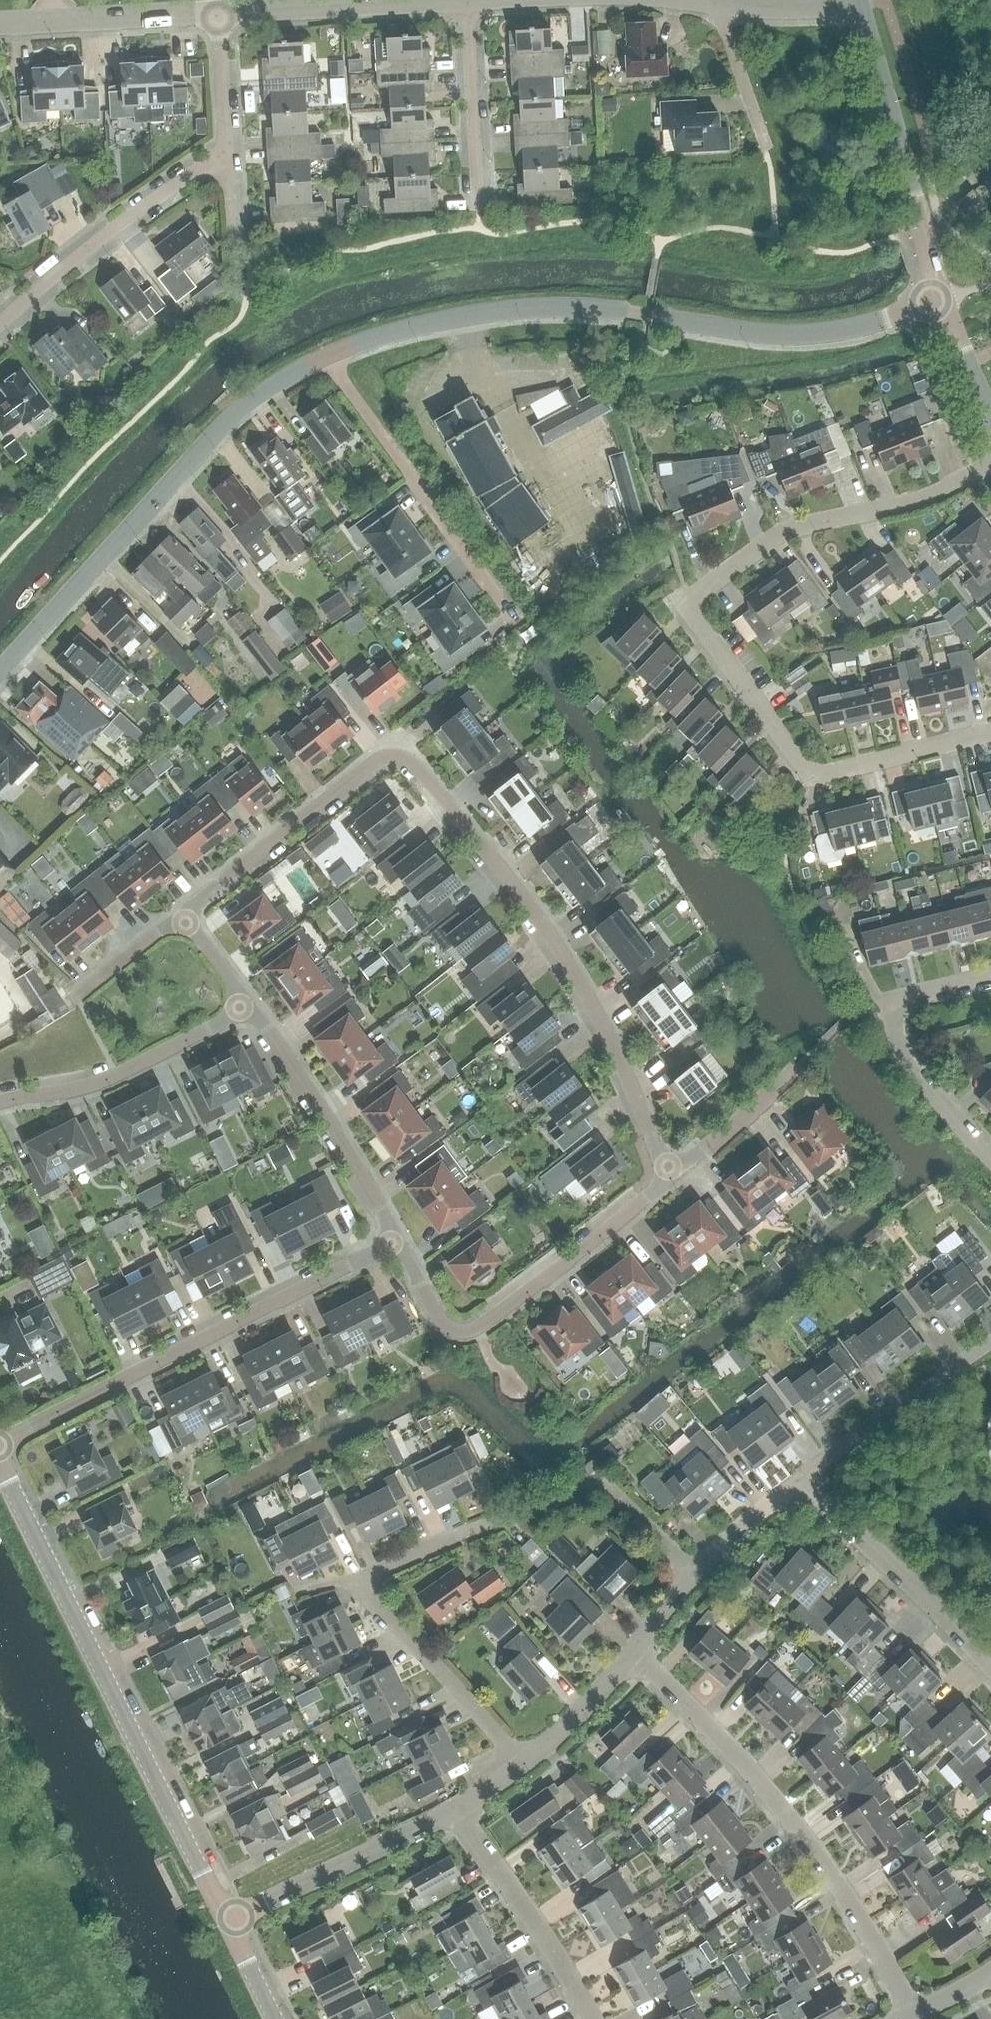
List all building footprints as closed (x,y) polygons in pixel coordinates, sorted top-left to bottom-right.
[(654,22),(625,24),(626,46),(624,46),(626,77),(666,75),(664,44),(655,45),(654,22)] [(618,50),(615,27),(601,28),(604,52),(618,50)] [(507,30),(508,45),(509,66),(564,63),(563,49),(551,50),(550,28),(507,30)] [(375,74),(430,71),(429,49),(421,50),(420,36),(373,38),(375,74)] [(262,79),(316,76),(316,63),(304,63),(302,42),(267,44),(268,58),(261,58),(262,79)] [(571,46),(572,61),(588,60),(588,45),(571,46)] [(149,122),(148,104),(145,56),(121,60),(122,90),(108,91),(108,92),(109,118),(135,117),(135,123),(149,122)] [(145,56),(148,104),(149,122),(165,121),(164,115),(188,114),(186,88),(187,88),(187,87),(172,88),(170,57),(145,56)] [(342,60),(330,60),(331,75),(343,74),(342,60)] [(45,110),(60,109),(57,61),(32,65),(34,95),(19,96),(19,97),(20,97),(21,123),(46,122),(45,110)] [(57,61),(60,109),(74,108),(74,120),(99,119),(98,93),(98,92),(83,93),(82,62),(57,61)] [(189,63),(190,76),(203,75),(203,63),(189,63)] [(564,77),(564,63),(509,66),(511,87),(518,87),(519,100),(554,98),(552,78),(564,77)] [(361,65),(349,65),(349,75),(361,74),(361,65)] [(431,92),(430,71),(375,74),(376,88),(388,87),(389,108),(425,106),(424,92),(431,92)] [(317,90),(316,76),(262,79),(263,101),(270,100),(271,114),(306,112),(305,91),(317,90)] [(609,95),(608,81),(593,82),(594,96),(609,95)] [(351,108),(362,108),(362,98),(350,98),(351,108)] [(555,119),(554,98),(519,100),(519,114),(512,114),(513,135),(567,132),(567,118),(555,119)] [(600,99),(601,111),(616,111),(615,98),(600,99)] [(10,122),(0,100),(0,127),(10,122)] [(694,100),(660,102),(661,129),(674,128),(675,152),(728,150),(727,128),(718,128),(718,113),(695,114),(694,100)] [(425,119),(425,106),(389,108),(391,129),(379,129),(379,143),(434,140),(432,119),(425,119)] [(307,133),(306,112),(271,114),(272,127),(265,128),(266,149),(320,146),(319,132),(307,133)] [(568,146),(567,132),(513,135),(514,156),(522,156),(522,170),(558,168),(556,147),(568,146)] [(435,161),(434,140),(379,143),(380,157),(392,156),(393,177),(428,175),(428,162),(435,161)] [(322,145),(322,159),(336,158),(335,144),(327,144),(322,145)] [(321,160),(320,146),(266,149),(267,170),(274,170),(275,183),(310,181),(309,161),(321,160)] [(65,196),(47,163),(12,183),(20,197),(5,206),(14,222),(8,225),(19,245),(49,228),(36,205),(49,198),(52,203),(65,196)] [(559,188),(558,168),(522,170),(523,183),(516,184),(517,205),(571,202),(571,188),(559,188)] [(429,189),(428,175),(393,177),(395,198),(383,199),(383,213),(438,210),(436,188),(429,189)] [(310,181),(275,183),(276,197),(269,197),(270,219),(324,216),(323,201),(311,202),(310,181)] [(967,218),(984,203),(972,189),(954,204),(967,218)] [(589,192),(576,192),(577,201),(589,201),(589,192)] [(170,268),(159,276),(157,278),(175,302),(196,287),(183,269),(211,248),(191,222),(170,239),(168,237),(154,247),(170,268)] [(146,321),(165,306),(150,286),(140,294),(122,271),(101,287),(126,320),(138,310),(146,321)] [(182,324),(174,313),(166,320),(174,331),(182,324)] [(105,362),(74,325),(64,333),(57,325),(35,345),(62,377),(74,366),(85,378),(105,362)] [(0,385),(0,388),(6,397),(0,401),(0,430),(2,433),(20,420),(23,424),(31,418),(36,419),(42,414),(43,410),(49,405),(21,369),(0,385)] [(542,446),(610,410),(600,390),(580,400),(572,385),(560,392),(567,407),(531,426),(542,446)] [(477,497),(484,507),(520,483),(523,481),(517,474),(514,476),(492,435),(500,431),(492,415),(480,422),(474,413),(478,410),(471,395),(454,405),(457,410),(455,411),(454,410),(434,421),(477,497)] [(893,425),(907,461),(929,452),(919,427),(931,422),(922,398),(909,403),(914,416),(893,425)] [(333,457),(328,451),(350,435),(324,402),(302,418),(316,438),(307,445),(322,465),(333,457)] [(688,409),(676,414),(680,426),(693,422),(688,409)] [(884,469),(907,461),(893,425),(871,433),(866,420),(853,425),(863,449),(874,444),(884,469)] [(835,450),(825,426),(791,440),(810,489),(833,480),(823,455),(835,450)] [(810,489),(791,440),(788,433),(768,436),(770,448),(757,453),(755,449),(747,453),(756,478),(765,474),(766,476),(765,476),(765,477),(778,472),(788,498),(810,489)] [(290,448),(285,451),(276,438),(267,444),(266,443),(263,445),(260,444),(255,447),(255,451),(252,453),(280,492),(274,497),(292,521),(311,506),(294,483),(303,476),(293,462),(298,459),(290,448)] [(14,439),(3,447),(14,462),(25,454),(14,439)] [(632,538),(646,534),(623,452),(608,456),(632,538)] [(730,491),(742,487),(743,486),(742,485),(741,484),(749,480),(741,459),(740,459),(738,454),(691,459),(717,525),(740,516),(730,491)] [(694,534),(717,525),(691,459),(671,461),(673,474),(660,479),(673,513),(685,509),(694,534)] [(271,550),(261,537),(265,534),(262,530),(271,523),(260,509),(261,508),(251,495),(247,494),(232,475),(213,490),(227,509),(225,511),(236,526),(230,530),(255,562),(271,550)] [(548,522),(520,483),(484,507),(483,508),(512,548),(548,522)] [(226,540),(197,508),(178,525),(197,546),(194,548),(224,582),(237,571),(216,548),(226,540)] [(372,512),(347,530),(361,549),(370,541),(380,555),(414,530),(398,508),(379,522),(372,512)] [(990,542),(990,534),(980,520),(963,533),(954,522),(929,541),(943,560),(955,551),(964,562),(990,542)] [(315,542),(327,537),(322,525),(310,530),(315,542)] [(289,560),(305,548),(289,526),(273,537),(289,560)] [(430,552),(414,530),(380,555),(390,568),(380,576),(394,594),(418,576),(411,566),(430,552)] [(169,535),(151,554),(174,576),(174,577),(177,579),(194,595),(213,576),(207,570),(200,577),(189,566),(195,560),(193,558),(193,556),(189,551),(186,551),(169,535)] [(964,562),(974,574),(962,583),(976,602),(990,590),(990,542),(964,562)] [(873,548),(854,562),(876,593),(896,579),(900,585),(912,576),(892,549),(881,558),(873,548)] [(170,580),(174,577),(174,576),(151,554),(131,575),(155,598),(163,589),(174,601),(163,612),(178,627),(199,606),(184,592),(183,593),(170,580)] [(857,607),(876,593),(854,562),(835,576),(842,586),(830,594),(849,621),(861,612),(857,607)] [(827,602),(825,599),(803,569),(798,573),(793,566),(786,571),(784,568),(765,582),(787,613),(806,599),(815,611),(827,602)] [(768,627),(787,613),(765,582),(745,596),(753,606),(741,615),(763,644),(774,636),(768,627)] [(427,589),(403,606),(416,625),(425,618),(435,631),(469,606),(453,584),(434,598),(427,589)] [(352,610),(339,591),(318,605),(331,624),(352,610)] [(980,606),(990,621),(990,597),(980,606)] [(111,599),(91,619),(120,648),(133,636),(141,645),(149,638),(111,599)] [(824,610),(831,619),(840,613),(833,603),(824,610)] [(469,606),(435,631),(445,645),(435,652),(449,670),(473,652),(466,642),(485,628),(469,606)] [(266,622),(288,650),(306,636),(284,608),(266,622)] [(252,626),(251,625),(254,623),(244,610),(241,613),(239,610),(225,621),(237,637),(252,626)] [(644,614),(630,629),(625,624),(600,644),(624,667),(624,668),(632,676),(636,672),(652,655),(644,647),(660,630),(644,614)] [(213,621),(200,632),(208,642),(221,631),(213,621)] [(859,643),(871,639),(863,628),(854,635),(859,643)] [(271,679),(283,669),(254,631),(241,641),(271,679)] [(133,709),(148,693),(109,653),(102,647),(98,651),(79,635),(55,662),(81,685),(99,664),(114,679),(109,685),(133,709)] [(334,657),(319,639),(307,649),(321,667),(334,657)] [(653,704),(657,700),(673,683),(665,675),(681,658),(665,642),(652,655),(636,672),(652,687),(644,696),(653,704)] [(190,652),(214,678),(220,673),(210,662),(212,659),(199,644),(190,652)] [(828,653),(830,664),(854,660),(852,649),(828,653)] [(935,673),(943,708),(967,703),(961,679),(975,676),(971,656),(966,649),(947,654),(950,670),(935,673)] [(920,714),(943,708),(935,673),(921,676),(916,658),(895,663),(901,690),(914,687),(920,714)] [(362,696),(377,715),(399,697),(369,659),(348,675),(345,672),(334,680),(353,704),(362,696)] [(900,690),(897,677),(894,665),(871,670),(874,683),(862,685),(870,720),(893,715),(888,693),(900,690)] [(673,732),(677,728),(677,727),(693,711),(685,703),(702,686),(685,670),(673,683),(657,700),(673,715),(664,724),(673,732)] [(428,684),(434,693),(452,683),(446,673),(428,684)] [(804,674),(790,685),(798,695),(812,685),(804,674)] [(73,760),(108,722),(68,686),(57,698),(39,681),(15,708),(73,760)] [(318,709),(305,719),(331,752),(352,735),(337,716),(346,709),(328,685),(310,699),(318,709)] [(870,720),(862,685),(839,690),(847,725),(870,720)] [(433,732),(450,754),(483,728),(473,715),(482,708),(468,690),(445,708),(452,718),(433,732)] [(823,731),(847,725),(839,690),(816,695),(823,731)] [(186,692),(168,709),(176,718),(195,701),(186,692)] [(694,760),(698,755),(713,738),(705,731),(722,714),(705,698),(693,711),(677,727),(677,728),(693,743),(685,751),(694,760)] [(227,714),(217,702),(201,715),(211,727),(227,714)] [(279,730),(269,738),(285,757),(294,750),(309,769),(331,752),(305,719),(283,736),(279,730)] [(102,730),(114,741),(123,731),(111,720),(102,730)] [(8,778),(12,782),(35,759),(23,747),(23,743),(19,739),(15,739),(0,725),(0,785),(8,778)] [(714,788),(718,783),(734,766),(726,758),(742,741),(726,726),(713,738),(698,755),(714,771),(706,779),(714,788)] [(483,728),(450,754),(467,776),(485,761),(493,771),(516,752),(503,734),(493,742),(483,728)] [(150,742),(139,732),(130,742),(141,752),(150,742)] [(746,753),(734,766),(718,783),(734,798),(726,807),(736,817),(756,796),(747,786),(763,769),(746,753)] [(241,754),(227,765),(210,779),(229,802),(238,795),(253,814),(275,796),(241,754)] [(693,760),(686,754),(678,762),(685,769),(693,760)] [(487,798),(504,819),(537,794),(526,781),(536,773),(522,755),(498,774),(506,783),(487,798)] [(103,769),(95,779),(104,787),(113,778),(103,769)] [(983,774),(982,769),(969,772),(975,796),(987,793),(990,808),(990,772),(983,774)] [(946,783),(925,788),(934,824),(968,816),(958,775),(945,778),(946,783)] [(219,810),(229,802),(210,779),(193,793),(200,802),(187,813),(213,845),(234,828),(219,810)] [(61,800),(60,808),(66,815),(75,812),(86,801),(89,792),(82,786),(74,788),(61,800)] [(913,830),(934,824),(925,788),(904,793),(903,789),(890,792),(896,816),(908,812),(913,830)] [(406,816),(389,794),(345,829),(362,851),(364,849),(371,859),(395,840),(388,831),(406,816)] [(537,794),(504,819),(520,841),(539,826),(546,836),(570,818),(556,800),(547,807),(537,794)] [(846,808),(855,844),(877,839),(872,821),(885,818),(879,795),(866,798),(867,803),(846,808)] [(843,847),(855,844),(846,808),(825,813),(824,809),(811,812),(817,835),(814,839),(819,858),(824,862),(840,858),(844,852),(843,847)] [(191,862),(213,845),(187,813),(166,829),(162,824),(152,831),(167,851),(177,844),(191,862)] [(538,865),(555,886),(588,861),(578,848),(599,831),(587,815),(575,824),(574,822),(550,841),(557,850),(538,865)] [(328,825),(304,844),(315,859),(340,839),(328,825)] [(139,851),(125,861),(151,894),(173,877),(158,858),(167,851),(152,831),(149,827),(131,841),(139,851)] [(400,876),(410,889),(443,863),(426,842),(407,856),(400,847),(376,865),(390,883),(400,876)] [(299,847),(285,857),(291,865),(300,858),(303,862),(308,859),(299,847)] [(943,852),(946,863),(958,861),(955,849),(943,852)] [(130,911),(151,894),(125,861),(118,852),(87,876),(106,900),(115,892),(130,911)] [(18,874),(0,855),(0,890),(18,874)] [(598,874),(588,861),(555,886),(572,908),(591,893),(598,903),(622,884),(608,867),(598,874)] [(443,863),(410,889),(420,902),(407,913),(423,933),(451,912),(441,899),(460,884),(443,863)] [(97,907),(106,900),(87,876),(70,890),(78,899),(65,910),(90,942),(112,926),(97,907)] [(885,880),(871,884),(873,892),(887,888),(885,880)] [(810,888),(812,898),(824,895),(831,894),(831,893),(829,885),(828,884),(810,888)] [(984,889),(962,894),(973,938),(990,934),(990,918),(988,906),(990,905),(990,887),(984,889)] [(7,890),(0,896),(0,907),(8,917),(20,906),(7,890)] [(588,934),(604,955),(637,930),(627,916),(637,909),(623,891),(599,910),(606,919),(588,934)] [(931,949),(952,943),(944,912),(932,915),(926,892),(918,894),(918,897),(931,949)] [(944,912),(952,943),(973,938),(962,894),(953,896),(956,909),(944,912)] [(819,917),(831,910),(824,895),(812,901),(819,917)] [(272,939),(296,921),(282,903),(273,910),(262,896),(229,921),(245,943),(264,929),(272,939)] [(911,954),(931,949),(918,897),(911,899),(913,907),(912,907),(915,919),(902,922),(911,954)] [(328,907),(338,920),(348,913),(338,899),(328,907)] [(69,959),(90,942),(65,910),(51,920),(44,911),(26,925),(45,948),(54,941),(69,959)] [(453,944),(463,957),(496,931),(480,910),(461,924),(453,915),(430,933),(444,951),(453,944)] [(878,915),(890,959),(911,954),(902,922),(890,925),(887,913),(878,915)] [(868,965),(890,959),(878,915),(857,921),(868,965)] [(21,942),(0,922),(0,953),(5,958),(21,942)] [(264,969),(280,991),(314,966),(304,953),(314,945),(300,927),(276,945),(283,955),(264,969)] [(648,943),(637,930),(604,955),(621,977),(640,962),(647,972),(671,953),(657,935),(648,943)] [(496,931),(463,957),(474,970),(460,981),(477,1001),(504,980),(494,967),(513,952),(496,931)] [(397,956),(390,948),(383,954),(390,962),(397,956)] [(404,964),(397,956),(390,962),(396,971),(404,964)] [(35,972),(41,969),(35,959),(29,963),(32,968),(15,979),(38,1015),(26,1024),(32,1034),(69,1011),(54,987),(48,991),(35,972)] [(370,961),(360,969),(369,980),(379,972),(370,961)] [(631,1007),(647,1029),(680,1003),(670,990),(679,983),(666,965),(642,983),(649,993),(631,1007)] [(314,966),(280,991),(297,1013),(316,999),(323,1008),(347,990),(334,972),(324,979),(314,966)] [(499,1018),(509,1031),(542,1005),(525,984),(507,998),(499,989),(476,1007),(489,1025),(499,1018)] [(315,1039),(331,1061),(364,1036),(354,1023),(364,1016),(351,997),(327,1015),(334,1025),(315,1039)] [(680,1003),(647,1029),(664,1050),(683,1036),(690,1045),(714,1027),(700,1009),(690,1016),(680,1003)] [(542,1005),(509,1031),(520,1044),(510,1051),(524,1069),(548,1051),(540,1041),(559,1027),(542,1005)] [(364,1036),(331,1061),(347,1083),(366,1069),(373,1078),(397,1061),(384,1042),(374,1050),(364,1036)] [(667,1086),(684,1108),(695,1100),(698,1103),(715,1090),(712,1086),(717,1082),(700,1060),(710,1053),(702,1043),(679,1062),(686,1071),(667,1086)] [(240,1045),(216,1058),(235,1095),(250,1087),(255,1098),(275,1088),(262,1061),(251,1067),(240,1045)] [(235,1095),(216,1058),(192,1070),(202,1091),(190,1097),(203,1124),(225,1113),(220,1102),(235,1095)] [(538,1098),(548,1111),(581,1085),(564,1064),(545,1078),(538,1069),(514,1087),(528,1105),(538,1098)] [(362,1112),(378,1133),(412,1109),(402,1095),(412,1088),(398,1070),(374,1088),(381,1097),(362,1112)] [(581,1085),(548,1111),(558,1124),(549,1131),(563,1149),(586,1131),(579,1121),(598,1106),(581,1085)] [(160,1086),(135,1098),(154,1135),(169,1128),(174,1139),(195,1128),(181,1102),(170,1107),(160,1086)] [(979,1099),(990,1110),(990,1086),(979,1099)] [(154,1135),(135,1098),(111,1110),(122,1132),(111,1137),(124,1164),(145,1154),(139,1143),(154,1135)] [(792,1129),(796,1134),(787,1142),(816,1179),(833,1165),(826,1156),(848,1139),(822,1106),(792,1129)] [(412,1109),(378,1133),(395,1155),(414,1141),(421,1151),(445,1133),(432,1115),(422,1122),(412,1109)] [(458,1125),(468,1118),(462,1109),(452,1117),(458,1125)] [(50,1131),(69,1168),(84,1161),(90,1172),(110,1161),(96,1135),(85,1140),(75,1119),(50,1131)] [(69,1168),(50,1131),(26,1143),(37,1165),(26,1170),(40,1197),(60,1187),(54,1176),(69,1168)] [(291,1141),(275,1150),(283,1165),(300,1155),(291,1141)] [(576,1148),(540,1177),(554,1195),(576,1177),(587,1191),(598,1182),(601,1186),(613,1177),(610,1173),(620,1165),(603,1143),(584,1158),(576,1148)] [(407,1186),(423,1208),(457,1183),(447,1170),(456,1163),(443,1145),(419,1162),(426,1172),(407,1186)] [(745,1165),(771,1198),(784,1188),(791,1198),(809,1184),(791,1160),(781,1167),(767,1149),(745,1165)] [(231,1154),(218,1161),(223,1171),(236,1164),(231,1154)] [(750,1215),(771,1198),(745,1165),(724,1182),(738,1201),(729,1208),(747,1232),(757,1224),(750,1215)] [(290,1205),(309,1242),(333,1230),(323,1209),(339,1201),(325,1174),(300,1187),(305,1197),(290,1205)] [(457,1183),(423,1208),(439,1230),(458,1216),(465,1226),(490,1208),(476,1190),(467,1197),(457,1183)] [(527,1200),(535,1194),(529,1185),(520,1191),(527,1200)] [(148,1189),(137,1194),(145,1210),(156,1204),(148,1189)] [(816,1206),(825,1200),(817,1190),(809,1197),(816,1206)] [(5,1206),(16,1200),(12,1192),(1,1198),(5,1206)] [(827,1199),(835,1208),(843,1202),(834,1192),(826,1198),(827,1199)] [(209,1246),(228,1283),(252,1271),(242,1249),(252,1244),(231,1202),(211,1212),(224,1238),(209,1246)] [(285,1254),(309,1242),(290,1205),(275,1212),(270,1202),(250,1212),(263,1239),(274,1233),(285,1254)] [(677,1218),(702,1251),(716,1241),(723,1251),(741,1237),(722,1213),(713,1220),(698,1202),(677,1218)] [(689,1262),(702,1251),(677,1218),(655,1235),(670,1254),(660,1261),(679,1285),(697,1271),(689,1262)] [(108,1222),(100,1226),(106,1238),(114,1234),(108,1222)] [(487,1269),(498,1261),(488,1247),(498,1240),(484,1222),(460,1239),(467,1249),(448,1263),(465,1286),(475,1278),(478,1282),(490,1273),(487,1269)] [(959,1238),(962,1242),(952,1249),(952,1250),(947,1253),(941,1252),(930,1260),(937,1268),(936,1269),(969,1312),(990,1296),(974,1275),(982,1269),(977,1262),(986,1255),(968,1231),(959,1238)] [(745,1251),(751,1247),(746,1239),(739,1244),(745,1251)] [(204,1295),(228,1283),(209,1246),(194,1253),(189,1242),(169,1253),(182,1279),(193,1274),(204,1295)] [(62,1255),(26,1273),(39,1299),(75,1281),(62,1255)] [(608,1271),(634,1304),(647,1294),(655,1304),(672,1290),(654,1266),(644,1273),(630,1255),(608,1271)] [(129,1286),(147,1324),(172,1311),(161,1290),(172,1285),(158,1258),(138,1268),(143,1279),(129,1286)] [(947,1328),(969,1312),(936,1269),(907,1291),(923,1313),(931,1307),(947,1328)] [(621,1314),(634,1304),(608,1271),(587,1288),(601,1307),(592,1314),(610,1338),(628,1324),(621,1314)] [(123,1336),(147,1324),(129,1286),(114,1294),(108,1283),(88,1293),(102,1320),(112,1315),(123,1336)] [(347,1298),(367,1340),(382,1333),(388,1343),(413,1330),(400,1304),(384,1312),(373,1291),(363,1296),(361,1291),(347,1298)] [(885,1315),(876,1322),(903,1358),(924,1342),(908,1321),(916,1315),(899,1292),(880,1307),(885,1315)] [(352,1348),(367,1340),(347,1298),(332,1306),(335,1310),(324,1315),(335,1336),(324,1342),(338,1368),(358,1358),(352,1348)] [(13,1369),(19,1382),(40,1372),(33,1359),(35,1358),(32,1351),(61,1337),(45,1303),(15,1318),(14,1314),(0,1321),(0,1349),(11,1370),(13,1369)] [(604,1343),(585,1319),(576,1306),(566,1314),(561,1307),(531,1331),(557,1364),(579,1347),(586,1356),(604,1343)] [(881,1374),(903,1358),(876,1322),(856,1337),(851,1329),(838,1339),(861,1369),(872,1361),(881,1374)] [(266,1339),(287,1381),(302,1373),(307,1384),(329,1373),(315,1346),(303,1352),(292,1331),(282,1336),(280,1332),(266,1339)] [(859,1389),(850,1378),(861,1370),(837,1337),(814,1354),(820,1362),(810,1369),(837,1405),(859,1389)] [(272,1388),(287,1381),(266,1339),(251,1346),(254,1351),(243,1356),(254,1377),(243,1382),(257,1409),(277,1399),(272,1388)] [(608,1345),(598,1354),(607,1365),(617,1357),(608,1345)] [(84,1374),(88,1382),(107,1372),(103,1364),(84,1374)] [(816,1421),(837,1405),(810,1369),(791,1384),(785,1376),(775,1384),(792,1406),(800,1400),(816,1421)] [(185,1380),(206,1421),(221,1414),(226,1425),(246,1415),(233,1388),(222,1393),(211,1372),(201,1377),(199,1373),(185,1380)] [(191,1429),(206,1421),(185,1380),(171,1387),(173,1391),(163,1396),(173,1418),(159,1425),(172,1452),(196,1440),(191,1429)] [(746,1417),(773,1453),(794,1437),(778,1415),(786,1409),(766,1382),(746,1397),(755,1410),(746,1417)] [(417,1420),(423,1432),(431,1428),(425,1416),(417,1420)] [(751,1469),(773,1453),(746,1417),(726,1431),(720,1424),(710,1432),(727,1454),(735,1448),(751,1469)] [(670,1455),(682,1468),(711,1501),(731,1484),(714,1464),(723,1456),(699,1429),(688,1438),(690,1440),(673,1455),(672,1453),(670,1455)] [(81,1496),(95,1489),(122,1475),(111,1453),(100,1459),(88,1434),(50,1453),(67,1487),(74,1483),(81,1496)] [(466,1473),(477,1468),(462,1438),(431,1454),(435,1462),(454,1498),(473,1489),(466,1473)] [(431,1454),(401,1469),(412,1492),(423,1486),(434,1508),(454,1498),(435,1462),(431,1454)] [(585,1476),(597,1468),(591,1459),(579,1468),(585,1476)] [(691,1519),(711,1501),(682,1468),(663,1484),(652,1471),(639,1482),(663,1509),(674,1499),(691,1519)] [(387,1486),(367,1496),(386,1533),(406,1523),(394,1500),(405,1495),(394,1473),(383,1478),(387,1486)] [(185,1490),(192,1504),(205,1498),(198,1483),(185,1490)] [(124,1490),(101,1501),(86,1509),(91,1520),(85,1523),(103,1557),(117,1549),(113,1540),(135,1529),(123,1505),(130,1502),(124,1490)] [(366,1543),(386,1533),(367,1496),(348,1505),(342,1494),(331,1500),(344,1526),(355,1520),(366,1543)] [(259,1500),(247,1507),(258,1529),(270,1522),(259,1500)] [(323,1501),(293,1517),(317,1567),(338,1557),(326,1535),(337,1529),(323,1501)] [(298,1577),(317,1567),(293,1517),(259,1534),(276,1569),(291,1562),(298,1577)] [(547,1547),(568,1568),(581,1556),(560,1535),(547,1547)] [(161,1550),(169,1566),(199,1551),(191,1536),(161,1550)] [(616,1589),(619,1592),(639,1572),(611,1545),(597,1559),(591,1553),(575,1569),(606,1599),(616,1589)] [(790,1593),(820,1558),(810,1549),(807,1553),(801,1547),(785,1565),(772,1554),(748,1582),(767,1599),(780,1584),(790,1593)] [(547,1591),(566,1572),(550,1557),(532,1576),(547,1591)] [(830,1567),(820,1558),(790,1593),(801,1602),(793,1611),(809,1626),(828,1605),(818,1595),(834,1576),(827,1570),(830,1567)] [(450,1607),(471,1592),(478,1603),(503,1585),(492,1570),(468,1587),(455,1569),(418,1595),(440,1625),(455,1614),(450,1607)] [(124,1602),(131,1617),(163,1601),(163,1600),(160,1595),(165,1593),(153,1570),(146,1574),(145,1573),(127,1582),(131,1589),(125,1592),(129,1599),(124,1602)] [(590,1625),(602,1612),(566,1577),(548,1595),(559,1606),(546,1620),(573,1647),(593,1627),(590,1625)] [(285,1584),(272,1590),(278,1602),(290,1596),(285,1584)] [(226,1595),(198,1609),(205,1623),(233,1609),(226,1595)] [(828,1627),(844,1642),(876,1608),(866,1599),(863,1603),(856,1597),(839,1615),(828,1605),(809,1626),(820,1636),(828,1627)] [(167,1598),(163,1600),(163,1601),(131,1617),(139,1632),(144,1630),(148,1637),(179,1621),(167,1598)] [(730,1642),(711,1626),(730,1604),(723,1598),(712,1611),(708,1608),(701,1617),(692,1627),(703,1636),(688,1653),(706,1669),(730,1642)] [(313,1642),(350,1624),(340,1604),(318,1615),(313,1604),(290,1616),(301,1637),(308,1633),(313,1642)] [(482,1623),(498,1640),(516,1624),(500,1607),(482,1623)] [(885,1617),(876,1608),(844,1642),(853,1651),(845,1660),(861,1675),(882,1655),(871,1645),(888,1627),(882,1621),(885,1617)] [(233,1609),(205,1623),(212,1638),(240,1623),(233,1609)] [(350,1624),(313,1642),(302,1648),(312,1667),(315,1666),(321,1677),(343,1665),(338,1655),(360,1644),(350,1624)] [(528,1661),(539,1652),(521,1631),(502,1647),(513,1659),(499,1671),(523,1700),(519,1703),(520,1704),(546,1682),(528,1661)] [(154,1661),(162,1678),(195,1662),(208,1655),(198,1636),(189,1641),(188,1639),(158,1654),(160,1658),(154,1661)] [(706,1669),(724,1685),(748,1657),(730,1642),(706,1669)] [(768,1652),(759,1644),(753,1650),(762,1659),(768,1652)] [(253,1648),(229,1660),(235,1673),(237,1672),(260,1661),(253,1648)] [(886,1683),(896,1693),(929,1661),(919,1651),(916,1655),(910,1648),(892,1665),(882,1655),(861,1675),(872,1686),(877,1691),(886,1683)] [(271,1656),(261,1661),(266,1672),(276,1667),(271,1656)] [(364,1702),(401,1683),(391,1664),(377,1670),(372,1660),(340,1676),(350,1697),(359,1693),(364,1702)] [(761,1722),(786,1696),(776,1687),(781,1682),(778,1672),(767,1661),(745,1684),(755,1694),(744,1705),(761,1722)] [(938,1670),(929,1661),(896,1693),(911,1708),(902,1717),(912,1727),(933,1708),(923,1697),(941,1680),(935,1673),(938,1670)] [(179,1696),(209,1681),(215,1678),(207,1662),(197,1667),(195,1662),(162,1678),(171,1695),(177,1691),(179,1696)] [(294,1693),(305,1687),(301,1679),(291,1685),(294,1693)] [(411,1703),(401,1683),(364,1702),(373,1722),(366,1725),(371,1736),(394,1725),(388,1714),(411,1703)] [(180,1714),(189,1730),(231,1709),(220,1688),(185,1706),(187,1710),(180,1714)] [(800,1737),(801,1736),(822,1714),(805,1698),(797,1706),(786,1696),(761,1722),(778,1738),(789,1727),(800,1737)] [(280,1697),(250,1712),(258,1728),(288,1713),(280,1697)] [(938,1737),(946,1746),(980,1715),(971,1705),(967,1708),(961,1702),(943,1718),(933,1708),(912,1727),(922,1738),(929,1745),(938,1737)] [(239,1725),(231,1709),(189,1730),(197,1747),(204,1744),(206,1748),(235,1733),(238,1731),(239,1725)] [(797,1759),(812,1778),(840,1755),(832,1745),(841,1738),(834,1730),(843,1722),(832,1709),(824,1716),(822,1714),(801,1736),(811,1748),(797,1759)] [(613,1783),(625,1772),(638,1760),(637,1760),(629,1751),(650,1731),(631,1711),(602,1739),(615,1752),(598,1768),(613,1783)] [(288,1713),(258,1728),(265,1742),(295,1727),(288,1713)] [(980,1715),(946,1746),(954,1756),(945,1764),(961,1781),(982,1762),(973,1751),(990,1735),(990,1734),(985,1728),(989,1725),(980,1715)] [(414,1762),(451,1743),(441,1723),(430,1729),(424,1718),(390,1734),(391,1736),(375,1743),(381,1754),(404,1742),(414,1762)] [(207,1766),(215,1783),(247,1767),(242,1757),(246,1755),(243,1750),(249,1748),(246,1741),(211,1759),(213,1763),(207,1766)] [(461,1763),(451,1743),(414,1762),(424,1781),(409,1789),(415,1801),(444,1786),(439,1774),(461,1763)] [(648,1777),(660,1790),(688,1764),(672,1746),(655,1762),(646,1752),(637,1760),(638,1760),(625,1772),(634,1783),(640,1783),(648,1777)] [(306,1754),(276,1769),(282,1781),(312,1766),(306,1754)] [(337,1759),(350,1793),(365,1787),(353,1754),(337,1759)] [(850,1767),(840,1755),(812,1778),(827,1796),(838,1787),(846,1797),(873,1778),(864,1765),(859,1759),(850,1767)] [(909,1770),(901,1760),(889,1770),(896,1780),(909,1770)] [(990,1798),(990,1772),(982,1762),(961,1781),(970,1792),(976,1799),(985,1791),(990,1798)] [(657,1838),(672,1826),(695,1807),(687,1797),(704,1782),(688,1764),(660,1790),(671,1802),(647,1825),(657,1838)] [(314,1765),(312,1766),(282,1781),(290,1797),(322,1780),(314,1765)] [(249,1771),(247,1767),(215,1783),(223,1799),(230,1796),(232,1800),(261,1785),(266,1781),(259,1766),(249,1771)] [(577,1771),(563,1782),(579,1803),(594,1792),(577,1771)] [(896,1810),(888,1798),(874,1779),(846,1798),(854,1810),(843,1818),(857,1837),(886,1817),(896,1810)] [(523,1832),(559,1807),(552,1797),(559,1792),(553,1783),(545,1788),(510,1813),(523,1832)] [(233,1819),(242,1835),(274,1819),(274,1820),(286,1814),(276,1794),(267,1796),(238,1811),(240,1815),(233,1819)] [(349,1804),(355,1802),(352,1795),(346,1798),(349,1804)] [(346,1802),(304,1823),(311,1837),(353,1816),(346,1802)] [(703,1816),(695,1807),(672,1826),(680,1836),(687,1837),(694,1831),(705,1844),(735,1821),(721,1802),(703,1816)] [(579,1849),(591,1840),(593,1838),(581,1821),(584,1818),(576,1807),(553,1823),(561,1834),(537,1851),(550,1869),(579,1849)] [(893,1841),(901,1853),(921,1839),(908,1820),(895,1829),(886,1817),(857,1837),(871,1857),(893,1841)] [(278,1827),(274,1820),(274,1819),(242,1835),(250,1852),(257,1849),(259,1853),(288,1838),(281,1825),(278,1827)] [(708,1870),(716,1880),(739,1863),(732,1853),(750,1839),(735,1821),(705,1844),(716,1858),(709,1864),(708,1870)] [(643,1848),(652,1841),(641,1828),(632,1835),(643,1848)] [(887,1879),(901,1899),(930,1878),(922,1866),(934,1858),(933,1856),(942,1850),(934,1838),(924,1844),(921,1839),(901,1853),(909,1864),(887,1879)] [(563,1888),(588,1870),(594,1878),(610,1867),(591,1840),(579,1849),(550,1869),(563,1888)] [(453,1876),(459,1873),(449,1855),(409,1877),(418,1894),(409,1899),(416,1911),(459,1887),(453,1876)] [(737,1887),(747,1902),(778,1880),(765,1860),(746,1873),(739,1863),(716,1880),(723,1891),(730,1892),(737,1887)] [(619,1909),(635,1899),(617,1870),(595,1883),(602,1894),(577,1908),(589,1928),(619,1909)] [(944,1916),(949,1912),(966,1900),(954,1881),(939,1891),(930,1878),(901,1899),(914,1919),(936,1904),(944,1916)] [(748,1927),(755,1939),(792,1915),(785,1904),(792,1900),(778,1880),(747,1902),(757,1916),(749,1921),(748,1927)] [(683,1902),(692,1895),(685,1885),(676,1891),(683,1902)] [(967,1900),(966,1900),(949,1912),(956,1922),(933,1938),(948,1960),(981,1938),(971,1923),(989,1910),(978,1893),(967,1900)] [(682,1906),(690,1917),(704,1907),(696,1896),(682,1906)] [(448,1936),(456,1949),(487,1930),(476,1912),(482,1908),(475,1897),(441,1917),(451,1934),(448,1936)] [(626,1931),(632,1942),(654,1929),(646,1917),(640,1921),(636,1914),(625,1920),(619,1909),(589,1928),(601,1947),(626,1931)] [(799,1925),(792,1915),(755,1939),(762,1950),(768,1951),(777,1946),(786,1961),(818,1941),(806,1921),(799,1925)] [(332,1933),(326,1921),(290,1940),(301,1962),(318,1953),(324,1964),(353,1949),(342,1928),(332,1933)] [(380,1927),(386,1938),(396,1933),(390,1922),(380,1927)] [(704,1932),(711,1943),(722,1936),(715,1925),(704,1932)] [(661,1941),(654,1929),(632,1942),(638,1953),(612,1967),(623,1987),(654,1970),(648,1958),(658,1952),(654,1945),(661,1941)] [(498,1949),(487,1930),(456,1949),(456,1950),(447,1955),(459,1973),(471,1966),(477,1977),(511,1957),(504,1946),(498,1949)] [(397,1947),(407,1942),(402,1932),(392,1937),(397,1947)] [(785,1987),(792,1998),(806,1990),(818,1984),(812,1973),(831,1962),(818,1941),(786,1961),(795,1976),(786,1981),(785,1987)] [(311,1983),(322,2004),(358,1986),(352,1973),(362,1968),(353,1949),(324,1964),(329,1974),(311,1983)] [(623,1987),(634,2006),(663,1990),(669,2001),(689,1989),(692,1988),(682,1969),(660,1981),(654,1970),(623,1987)] [(498,2018),(530,2001),(519,1981),(517,1981),(511,1970),(474,1990),(484,2009),(491,2005),(498,2018)] [(351,2018),(374,2018),(389,2011),(383,1999),(379,2001),(375,1994),(365,1999),(358,1986),(322,2004),(330,2018),(347,2018),(351,2017),(351,2018)] [(806,1990),(792,1998),(776,2006),(783,2018),(797,2018),(806,2014),(809,2018),(836,2018),(850,2011),(837,1987),(812,2001),(806,1990)] [(669,2001),(667,2002),(673,2012),(661,2018),(706,2018),(689,1989),(669,2001)] [(441,2004),(435,1993),(425,1998),(431,2010),(441,2004)] [(530,2001),(498,2018),(497,2018),(540,2018),(530,2001)]
